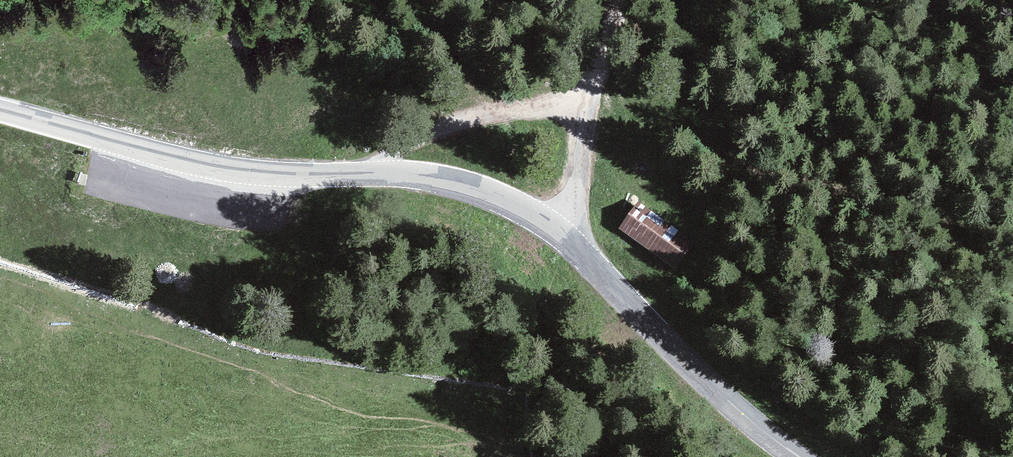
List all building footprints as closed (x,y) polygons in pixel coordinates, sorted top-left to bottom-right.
[(681,271),(698,246),(642,206),(624,231),(681,271)]
